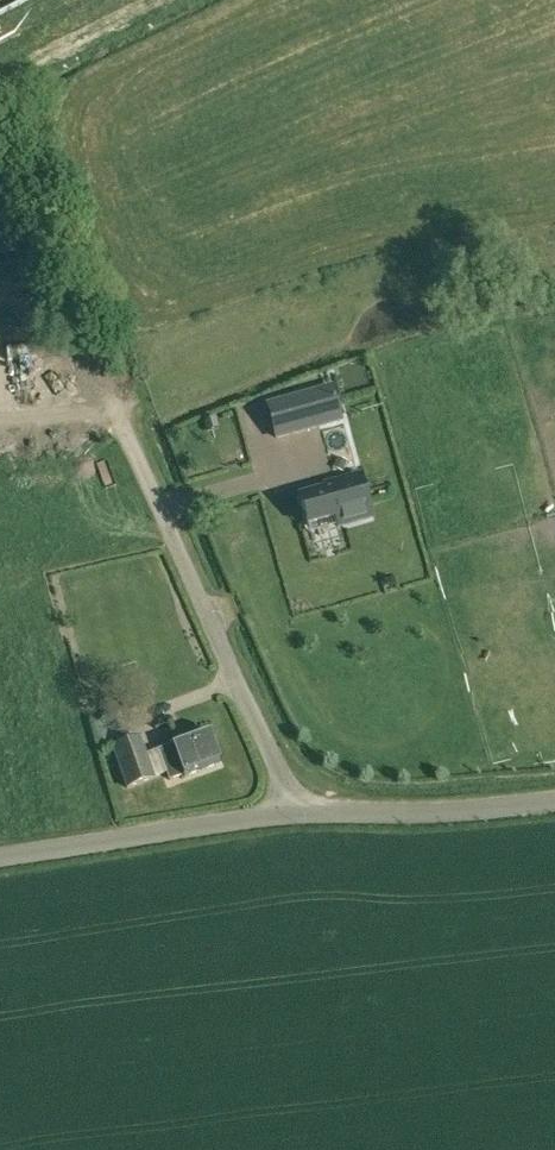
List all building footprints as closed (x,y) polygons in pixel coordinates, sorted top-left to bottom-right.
[(331,389),(311,394),(320,425),(340,420),(331,389)] [(311,394),(267,406),(276,437),(320,425),(311,394)] [(337,487),(300,497),(308,525),(335,517),(338,526),(370,518),(358,476),(336,483),(337,487)] [(154,777),(146,755),(139,736),(124,742),(114,715),(101,720),(111,747),(125,789),(155,779),(154,777)] [(173,745),(158,751),(169,780),(184,774),(185,776),(219,764),(206,729),(172,742),(173,745)]
